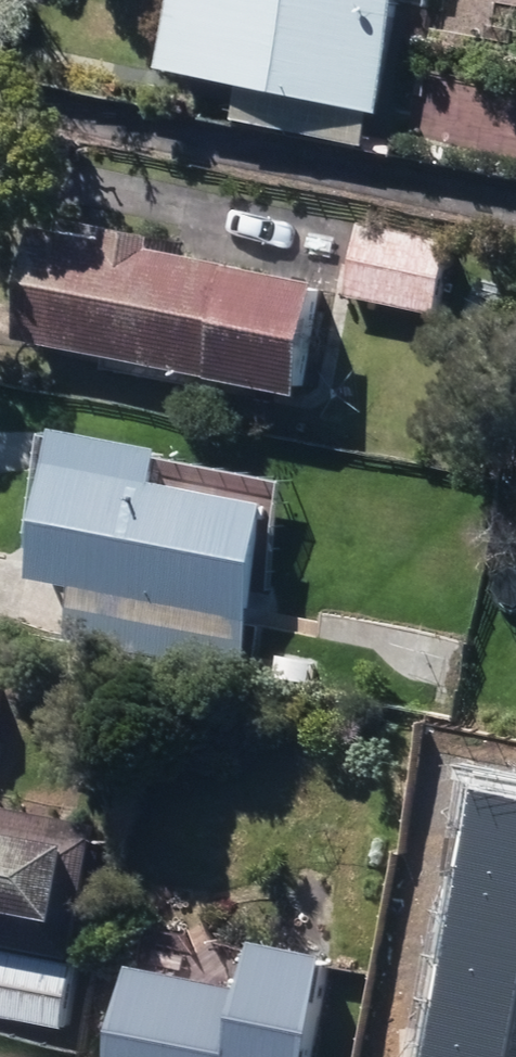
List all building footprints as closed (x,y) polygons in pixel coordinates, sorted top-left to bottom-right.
[(364,146),(370,112),(377,114),(399,0),(170,0),(158,65),(239,81),(230,120),(364,146)] [(352,266),(346,298),(438,317),(454,244),(361,225),(324,216),(314,259),(352,266)] [(14,341),(301,392),(321,279),(151,249),(154,234),(106,225),(104,236),(35,224),(14,341)] [(64,652),(243,679),(269,501),(155,483),(162,441),(51,425),(29,579),(73,586),(64,652)] [(418,1056),(515,1056),(515,802),(470,793),(418,1056)] [(70,958),(97,826),(0,806),(0,944),(70,958)] [(325,949),(251,936),(242,983),(186,973),(188,960),(155,954),(152,967),(127,963),(110,1056),(305,1056),(325,949)] [(63,1027),(76,965),(0,951),(0,1015),(63,1027)]
